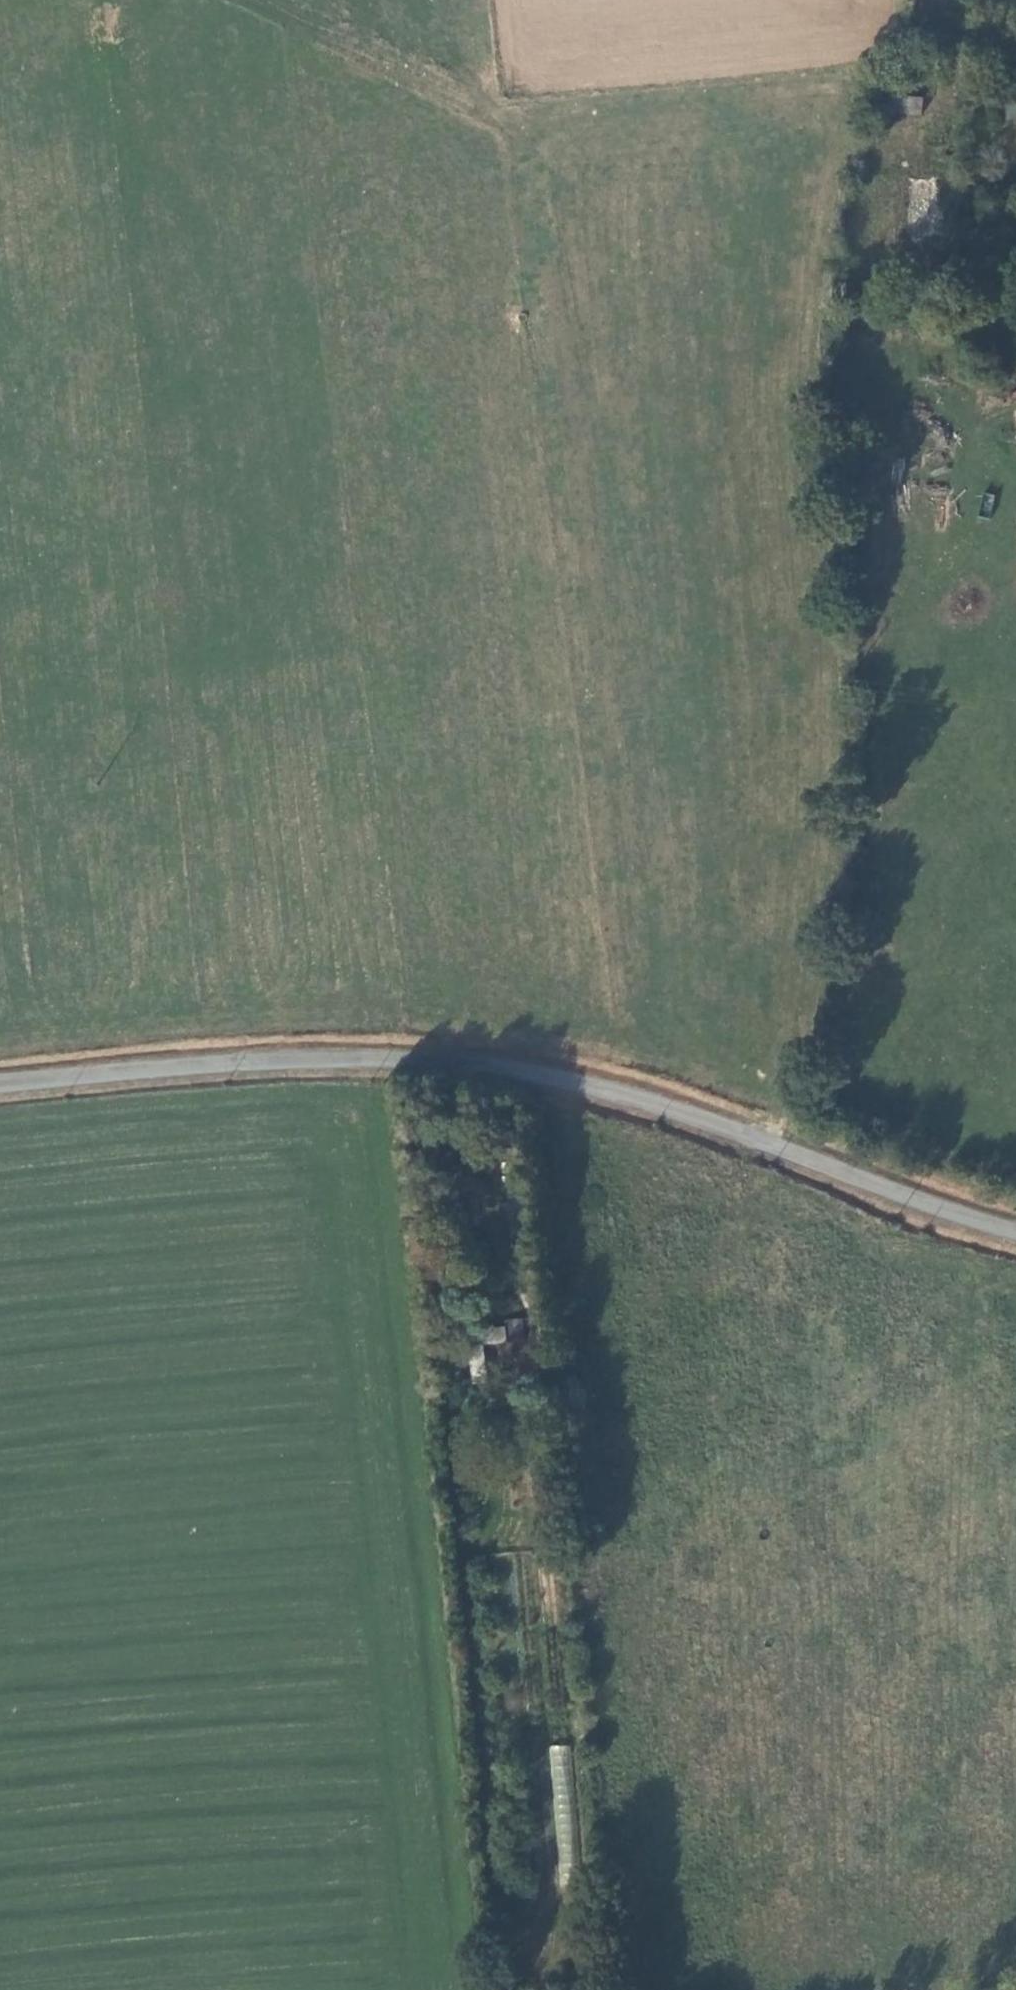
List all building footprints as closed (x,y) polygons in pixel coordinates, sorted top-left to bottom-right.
[(913,105),(887,102),(885,120),(912,122),(913,105)] [(485,1317),(481,1348),(520,1353),(525,1322),(485,1317)]
